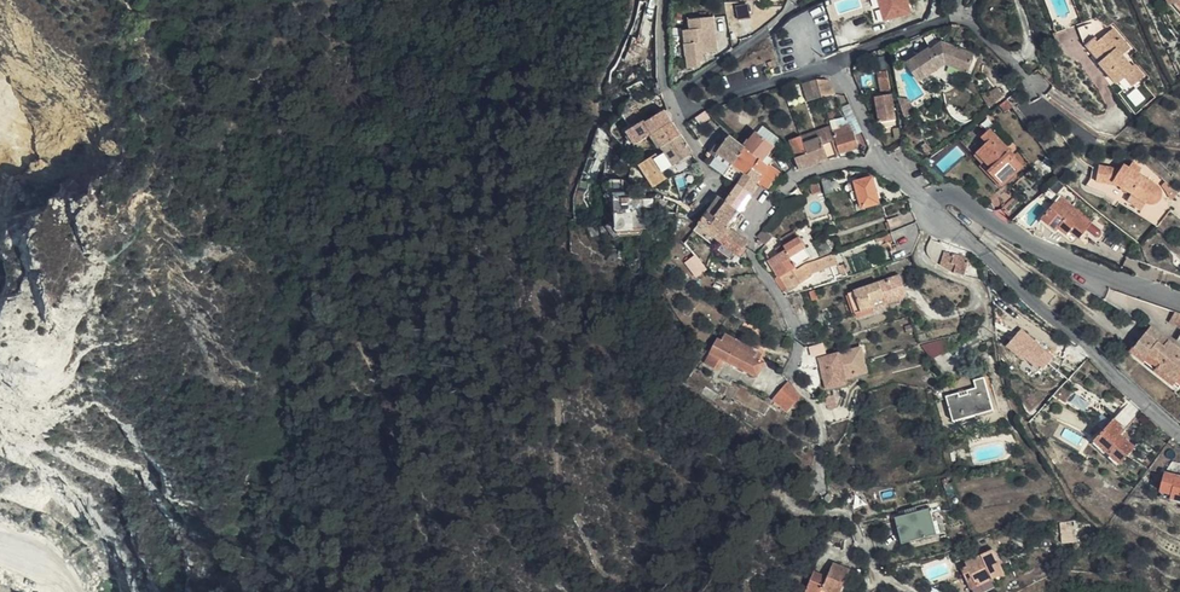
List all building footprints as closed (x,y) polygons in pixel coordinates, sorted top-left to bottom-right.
[(908,0),(880,0),(885,18),(911,11),(908,0)] [(1170,6),(1175,3),(1179,10),(1179,0),(1166,0),(1170,6)] [(750,17),(747,4),(736,6),(739,19),(750,17)] [(685,30),(688,66),(700,65),(700,60),(703,60),(702,53),(717,51),(714,17),(690,19),(691,29),(685,30)] [(1123,56),(1130,49),(1113,29),(1102,38),(1095,22),(1078,28),(1085,45),(1089,44),(1098,56),(1096,58),(1123,91),(1132,84),(1134,86),(1145,76),(1134,64),(1132,66),(1123,56)] [(929,48),(915,58),(916,60),(909,66),(920,81),(945,64),(969,73),(973,59),(972,57),(973,53),(942,43),(931,50),(929,48)] [(916,60),(915,58),(908,63),(909,66),(916,60)] [(883,96),(877,98),(881,122),(897,119),(889,72),(879,73),(883,96)] [(829,80),(816,79),(819,86),(822,97),(822,98),(837,94),(835,89),(832,83),(829,80)] [(819,86),(804,90),(808,101),(822,97),(819,86)] [(999,87),(984,95),(990,105),(1004,96),(999,87)] [(911,111),(907,102),(900,100),(904,113),(911,111)] [(832,128),(838,126),(833,110),(827,113),(832,128)] [(672,121),(666,111),(651,120),(658,130),(672,121)] [(712,116),(707,111),(698,118),(702,123),(712,116)] [(658,130),(651,120),(646,123),(645,122),(629,132),(637,144),(653,133),(658,130)] [(682,135),(672,121),(658,130),(653,133),(662,148),(682,135)] [(839,150),(841,153),(859,147),(852,129),(849,123),(838,126),(832,128),(835,138),(839,150)] [(775,145),(780,139),(779,137),(763,126),(758,132),(775,145)] [(987,142),(977,153),(991,168),(988,171),(999,183),(1009,173),(1014,176),(1023,168),(1013,158),(1016,155),(990,129),(982,137),(987,142)] [(721,147),(729,136),(723,130),(715,142),(716,144),(721,147)] [(767,155),(775,145),(758,132),(756,130),(744,146),(754,154),(763,160),(767,155)] [(673,164),(693,152),(682,135),(662,148),(673,164)] [(807,152),(806,149),(803,142),(800,135),(790,139),(796,156),(807,152)] [(754,154),(744,146),(729,136),(721,147),(716,144),(710,153),(707,151),(706,154),(710,161),(709,165),(725,176),(732,166),(741,172),(754,154)] [(806,149),(822,143),(820,136),(803,142),(806,149)] [(836,152),(839,150),(835,138),(822,143),(806,149),(807,152),(796,156),(794,157),(798,169),(799,170),(837,156),(836,152)] [(934,150),(926,142),(921,147),(929,155),(934,150)] [(655,186),(668,176),(665,171),(673,164),(662,148),(640,164),(655,186)] [(991,168),(977,153),(974,155),(988,171),(991,168)] [(768,189),(779,173),(779,172),(769,165),(763,160),(754,154),(741,172),(758,183),(768,189)] [(763,160),(769,165),(773,158),(767,155),(763,160)] [(619,175),(622,161),(608,158),(605,171),(619,175)] [(1156,202),(1159,201),(1160,200),(1161,197),(1162,193),(1161,188),(1157,185),(1153,182),(1139,173),(1143,169),(1132,163),(1129,167),(1124,164),(1121,168),(1099,165),(1097,182),(1120,186),(1132,194),(1147,203),(1151,204),(1153,204),(1156,202)] [(1097,182),(1099,165),(1093,164),(1090,178),(1090,181),(1097,182)] [(734,182),(741,172),(732,166),(725,176),(734,182)] [(758,183),(741,172),(734,182),(736,184),(739,181),(753,189),(758,183)] [(1003,186),(1014,176),(1009,173),(999,183),(1003,186)] [(863,198),(865,206),(882,202),(875,177),(858,181),(861,189),(855,191),(857,200),(863,198)] [(751,193),(753,189),(739,181),(736,184),(751,193)] [(832,193),(829,181),(821,182),(825,195),(832,193)] [(861,189),(858,181),(853,183),(855,191),(861,189)] [(725,200),(738,210),(751,193),(736,184),(725,200)] [(618,230),(655,226),(654,213),(646,214),(646,211),(641,211),(640,198),(631,198),(630,191),(614,193),(618,230)] [(1144,208),(1147,203),(1132,194),(1129,198),(1144,208)] [(1004,209),(1014,219),(1028,205),(1017,195),(1004,209)] [(1093,221),(1061,195),(1041,219),(1057,232),(1060,228),(1067,235),(1070,232),(1080,238),(1093,221)] [(719,196),(711,207),(717,212),(725,200),(719,196)] [(722,218),(732,227),(741,213),(738,210),(725,200),(717,212),(722,218)] [(715,228),(722,218),(717,212),(711,207),(702,219),(715,228)] [(707,240),(718,248),(722,242),(732,227),(722,218),(715,228),(707,240)] [(694,230),(707,240),(715,228),(702,219),(694,230)] [(921,233),(917,222),(890,233),(894,245),(893,246),(898,260),(904,258),(911,256),(921,233)] [(738,255),(749,241),(732,227),(722,242),(738,255)] [(770,233),(764,228),(759,234),(760,234),(757,240),(757,241),(759,244),(770,233)] [(779,277),(795,267),(810,258),(795,231),(780,240),(782,244),(776,249),(778,254),(769,261),(779,277)] [(831,251),(823,237),(813,243),(822,256),(831,251)] [(971,265),(971,263),(970,261),(969,261),(945,253),(940,265),(953,272),(964,276),(967,269),(968,269),(969,268),(970,266),(971,265)] [(697,258),(695,256),(686,263),(696,277),(705,270),(706,269),(703,264),(697,258)] [(826,269),(823,258),(810,263),(804,265),(797,269),(795,267),(779,277),(787,288),(796,283),(798,286),(811,277),(811,274),(826,269)] [(904,258),(898,260),(895,262),(897,269),(906,265),(904,258)] [(897,269),(895,262),(886,265),(888,272),(897,269)] [(906,296),(899,275),(847,293),(854,314),(872,308),(873,311),(886,307),(886,304),(906,296)] [(753,283),(753,282),(748,290),(754,295),(760,287),(759,288),(758,288),(757,288),(756,288),(756,287),(755,286),(754,286),(753,284),(753,283)] [(763,296),(770,291),(766,287),(759,290),(763,296)] [(1175,312),(1170,322),(1179,328),(1179,314),(1175,312)] [(1150,326),(1148,329),(1146,332),(1164,345),(1168,341),(1150,326)] [(830,338),(834,330),(828,327),(824,336),(830,338)] [(1043,369),(1055,356),(1023,328),(1008,345),(1024,359),(1027,355),(1043,369)] [(1168,341),(1164,345),(1146,332),(1133,349),(1179,386),(1179,350),(1168,341)] [(754,357),(750,356),(741,351),(743,348),(733,342),(735,339),(725,334),(721,341),(717,339),(704,363),(717,369),(723,359),(756,376),(764,362),(759,360),(762,355),(756,352),(754,357)] [(926,343),(930,356),(946,352),(942,338),(926,343)] [(741,351),(750,356),(753,349),(735,339),(733,342),(743,348),(741,351)] [(860,349),(819,359),(823,373),(828,372),(831,387),(846,384),(845,383),(844,379),(858,376),(856,370),(859,366),(864,365),(863,359),(860,349)] [(863,359),(864,365),(859,366),(856,370),(857,374),(869,371),(867,358),(863,359)] [(869,371),(857,374),(858,376),(844,379),(845,383),(871,377),(869,371)] [(828,372),(823,373),(827,393),(847,388),(846,384),(831,387),(828,372)] [(975,388),(967,390),(968,394),(963,396),(961,392),(946,396),(953,422),(993,411),(984,377),(974,380),(975,388)] [(797,390),(789,381),(772,403),(788,414),(802,396),(801,394),(797,390)] [(1121,425),(1115,419),(1095,441),(1121,463),(1135,447),(1122,435),(1117,430),(1120,426),(1121,425)] [(1122,435),(1125,430),(1120,426),(1117,430),(1122,435)] [(862,475),(861,466),(850,467),(850,476),(862,475)] [(1166,472),(1160,491),(1172,495),(1171,498),(1179,500),(1179,476),(1166,472)] [(834,498),(828,493),(827,495),(827,496),(824,500),(830,504),(834,498)] [(937,534),(931,508),(895,517),(902,543),(937,534)] [(1074,541),(1073,522),(1062,523),(1063,542),(1074,541)] [(841,541),(827,536),(824,543),(839,548),(841,541)] [(993,549),(974,559),(976,562),(968,566),(962,569),(972,589),(1005,573),(993,549)] [(813,575),(807,591),(840,591),(848,570),(834,565),(830,578),(813,573),(813,575)]
